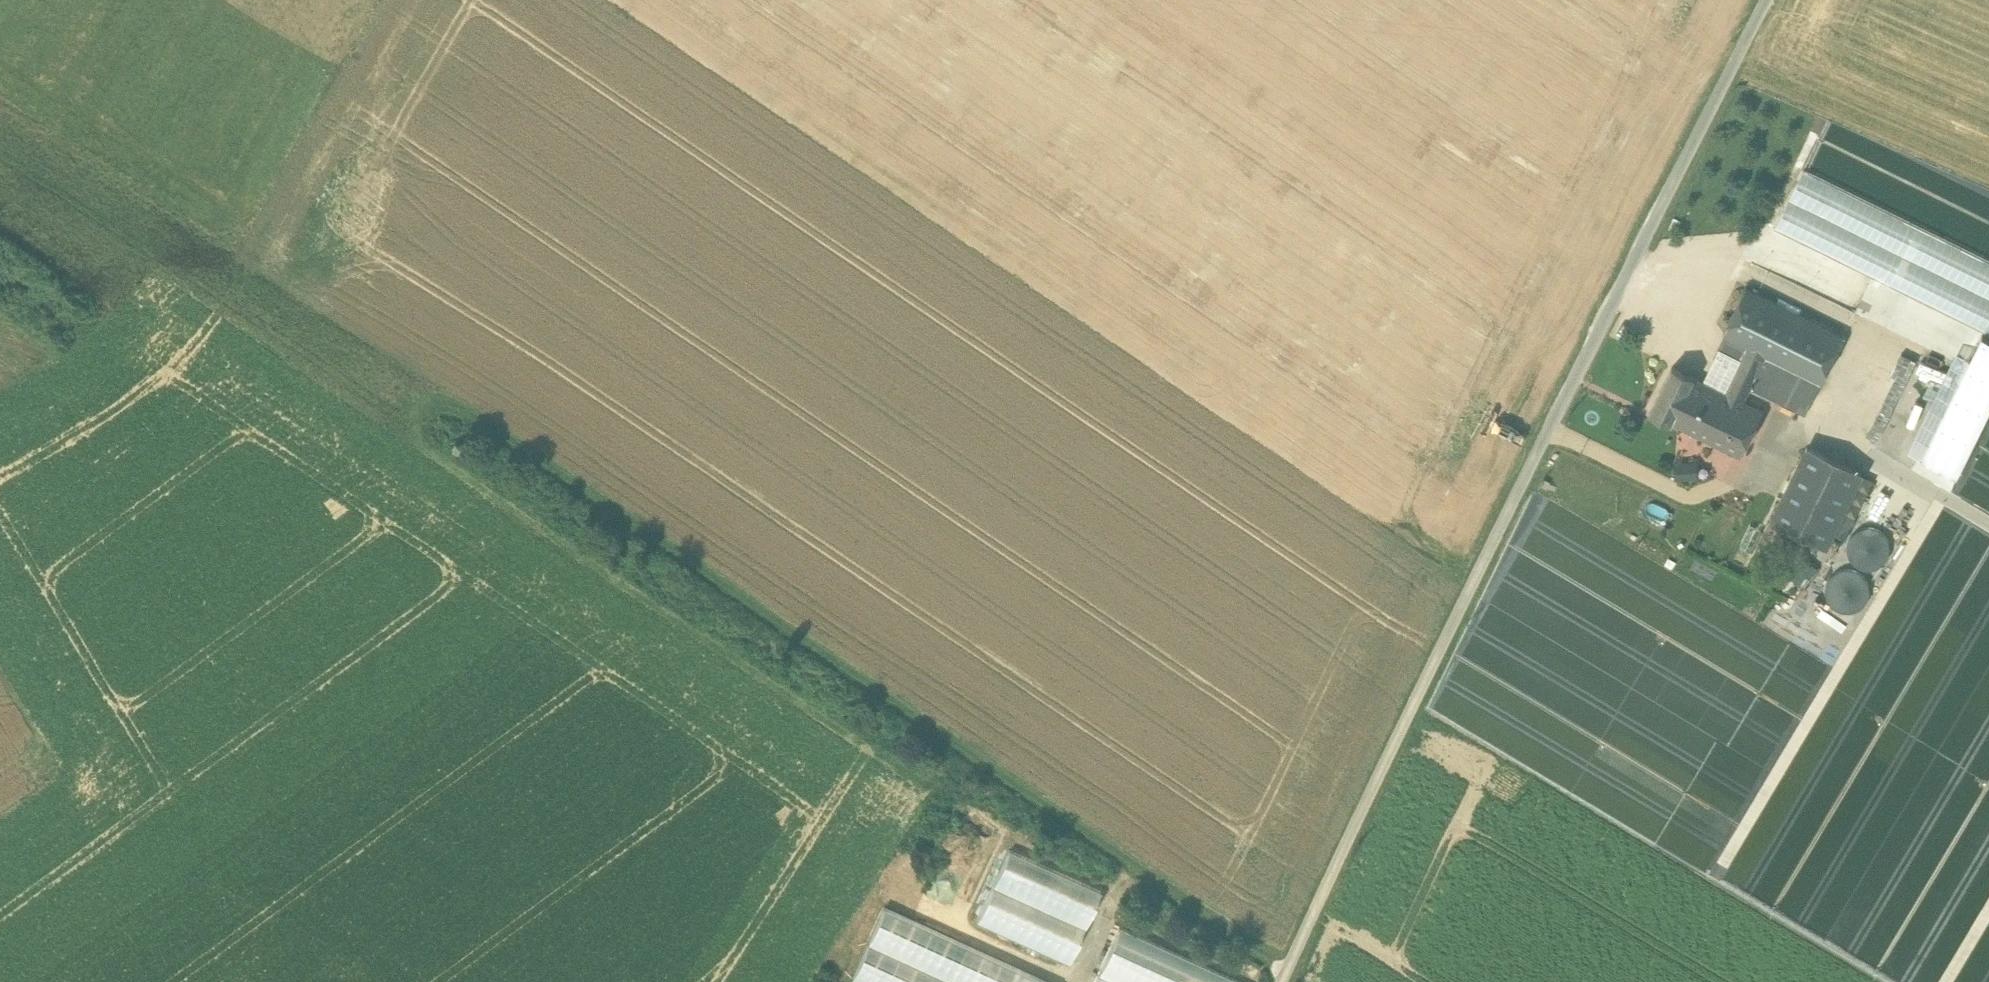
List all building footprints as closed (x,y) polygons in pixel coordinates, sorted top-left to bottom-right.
[(1804,169),(1790,197),(1988,294),(1988,259),(1804,169)] [(1790,197),(1776,227),(1988,331),(1988,294),(1790,197)] [(1773,234),(1761,258),(1988,369),(1988,339),(1773,234)] [(1844,335),(1746,287),(1724,332),(1727,334),(1748,344),(1767,354),(1822,381),(1844,335)] [(1748,344),(1727,334),(1720,347),(1742,358),(1748,344)] [(1899,339),(1878,399),(1917,414),(1929,379),(1941,383),(1949,360),(1928,352),(1929,350),(1899,339)] [(1742,358),(1726,391),(1723,390),(1701,436),(1706,438),(1740,454),(1752,428),(1775,439),(1784,421),(1743,401),(1751,386),(1767,354),(1748,344),(1742,358)] [(1742,358),(1720,347),(1704,381),(1723,390),(1726,391),(1742,358)] [(1822,381),(1767,354),(1751,386),(1806,413),(1822,381)] [(1704,381),(1673,366),(1650,411),(1701,436),(1723,390),(1704,381)] [(1862,472),(1808,446),(1773,518),(1827,544),(1862,472)] [(1677,477),(1701,476),(1700,467),(1677,468),(1677,477)] [(1872,525),(1850,556),(1872,571),(1894,540),(1872,525)] [(1834,610),(1864,604),(1857,568),(1826,574),(1834,610)] [(1006,849),(978,921),(1075,959),(1103,886),(1006,849)] [(1121,927),(1100,974),(1118,981),(1240,981),(1121,927)] [(954,940),(935,981),(972,981),(985,954),(954,940)] [(992,956),(980,981),(1049,981),(992,956)] [(1100,974),(1096,981),(1118,981),(1100,974)]
